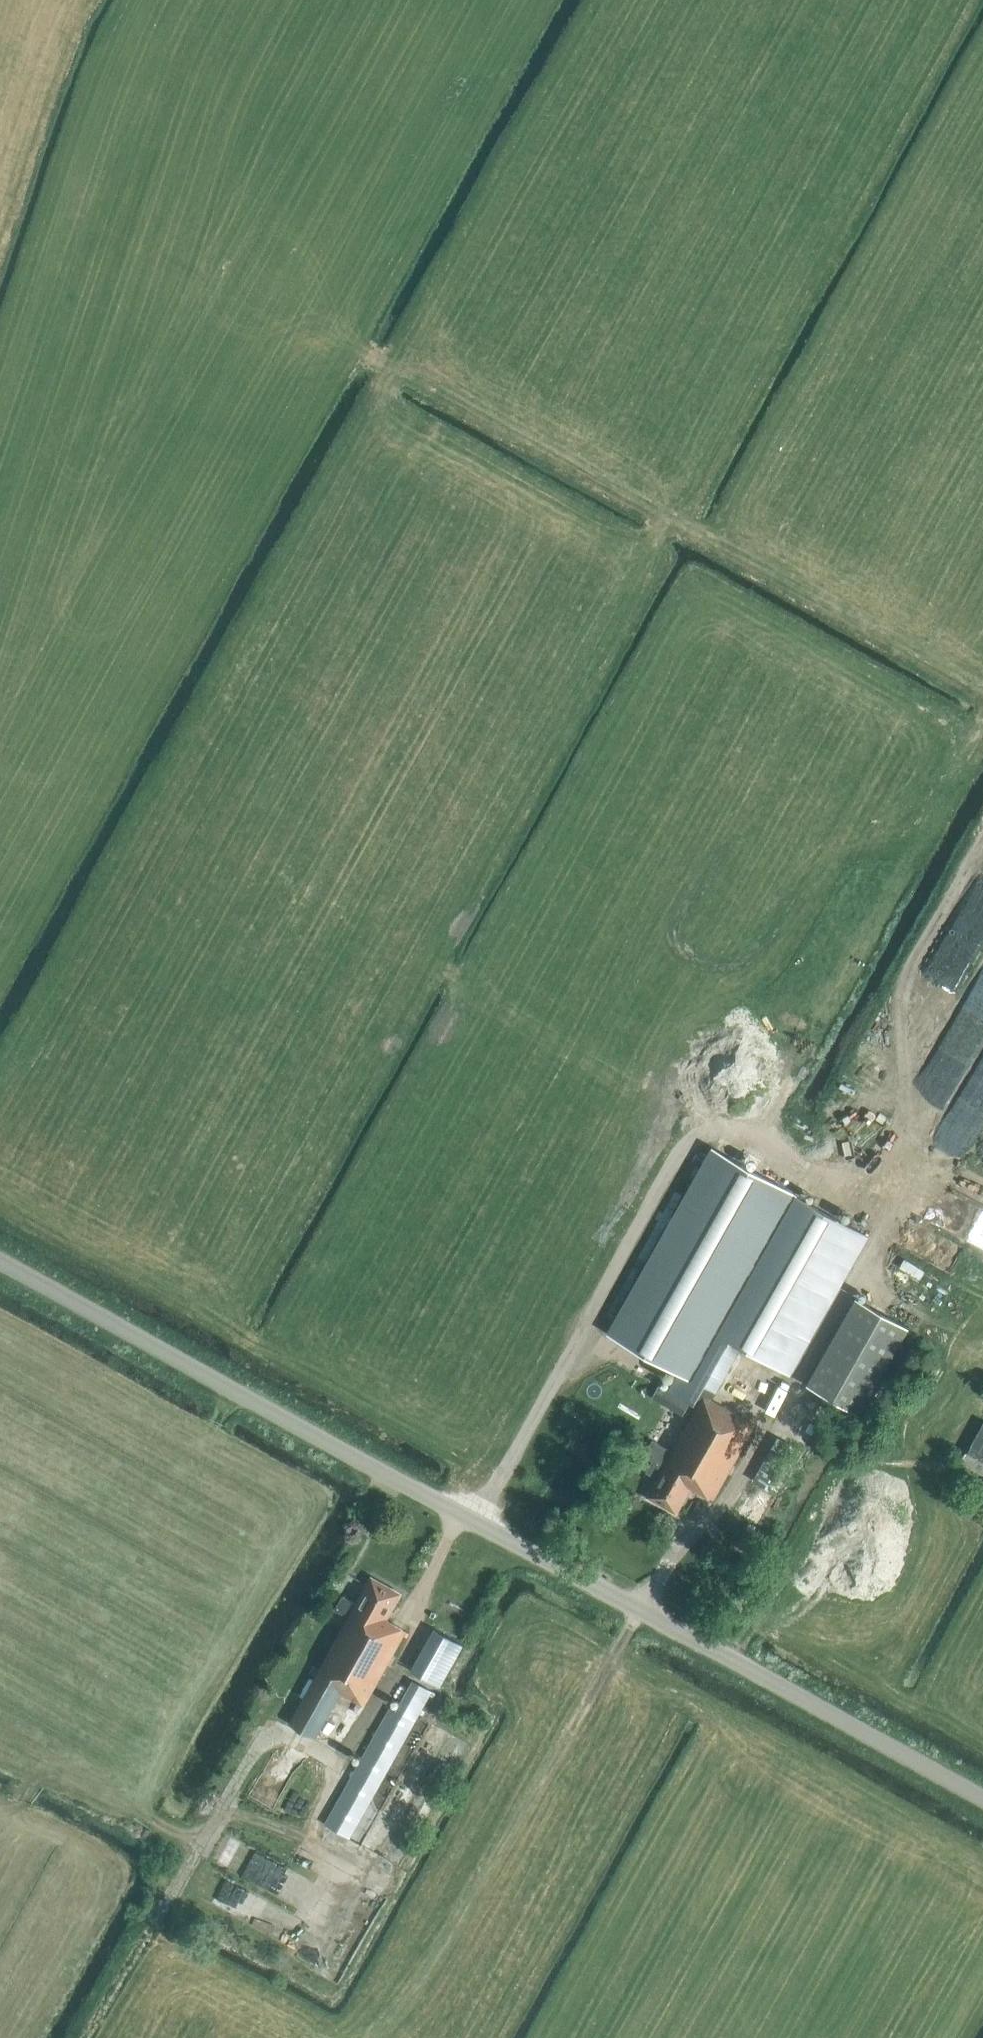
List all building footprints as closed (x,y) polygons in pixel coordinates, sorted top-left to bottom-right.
[(677,1373),(667,1390),(696,1406),(671,1451),(651,1440),(643,1455),(651,1460),(645,1472),(657,1479),(647,1496),(674,1511),(688,1486),(711,1499),(753,1424),(709,1400),(739,1348),(788,1376),(867,1236),(781,1187),(713,1149),(608,1334),(677,1373)] [(858,1416),(907,1329),(853,1299),(804,1385),(858,1416)] [(981,1420),(959,1463),(982,1475),(982,1421),(981,1420)] [(774,1492),(798,1449),(776,1437),(752,1480),(774,1492)] [(760,1523),(773,1498),(753,1487),(740,1512),(760,1523)] [(384,1619),(397,1595),(371,1580),(360,1598),(359,1597),(355,1604),(341,1596),(333,1610),(347,1618),(288,1723),(314,1738),(339,1693),(363,1706),(405,1631),(384,1619)] [(438,1686),(461,1644),(433,1629),(410,1671),(438,1686)] [(348,1837),(430,1691),(412,1681),(395,1711),(389,1707),(324,1824),(348,1837)] [(261,1876),(267,1863),(250,1855),(240,1876),(259,1885),(262,1877),(261,1876)]
